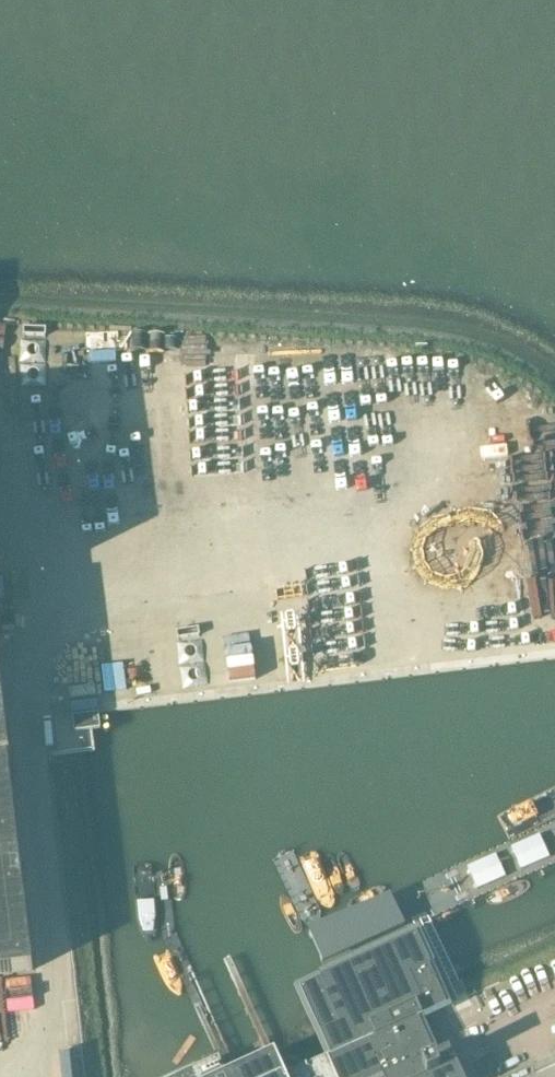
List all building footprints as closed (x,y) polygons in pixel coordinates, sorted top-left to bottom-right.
[(472,442),(435,448),(442,492),(499,484),(492,437),(491,437),(486,402),(466,405),(472,442)] [(32,971),(8,762),(9,762),(0,682),(0,975),(32,971)] [(60,729),(85,726),(84,714),(59,717),(60,729)] [(418,1020),(446,1007),(415,939),(299,992),(329,1058),(288,1076),(461,1076),(448,1048),(433,1055),(418,1020)] [(274,1056),(227,1076),(284,1076),(274,1056)] [(218,1061),(182,1076),(225,1076),(218,1061)]
